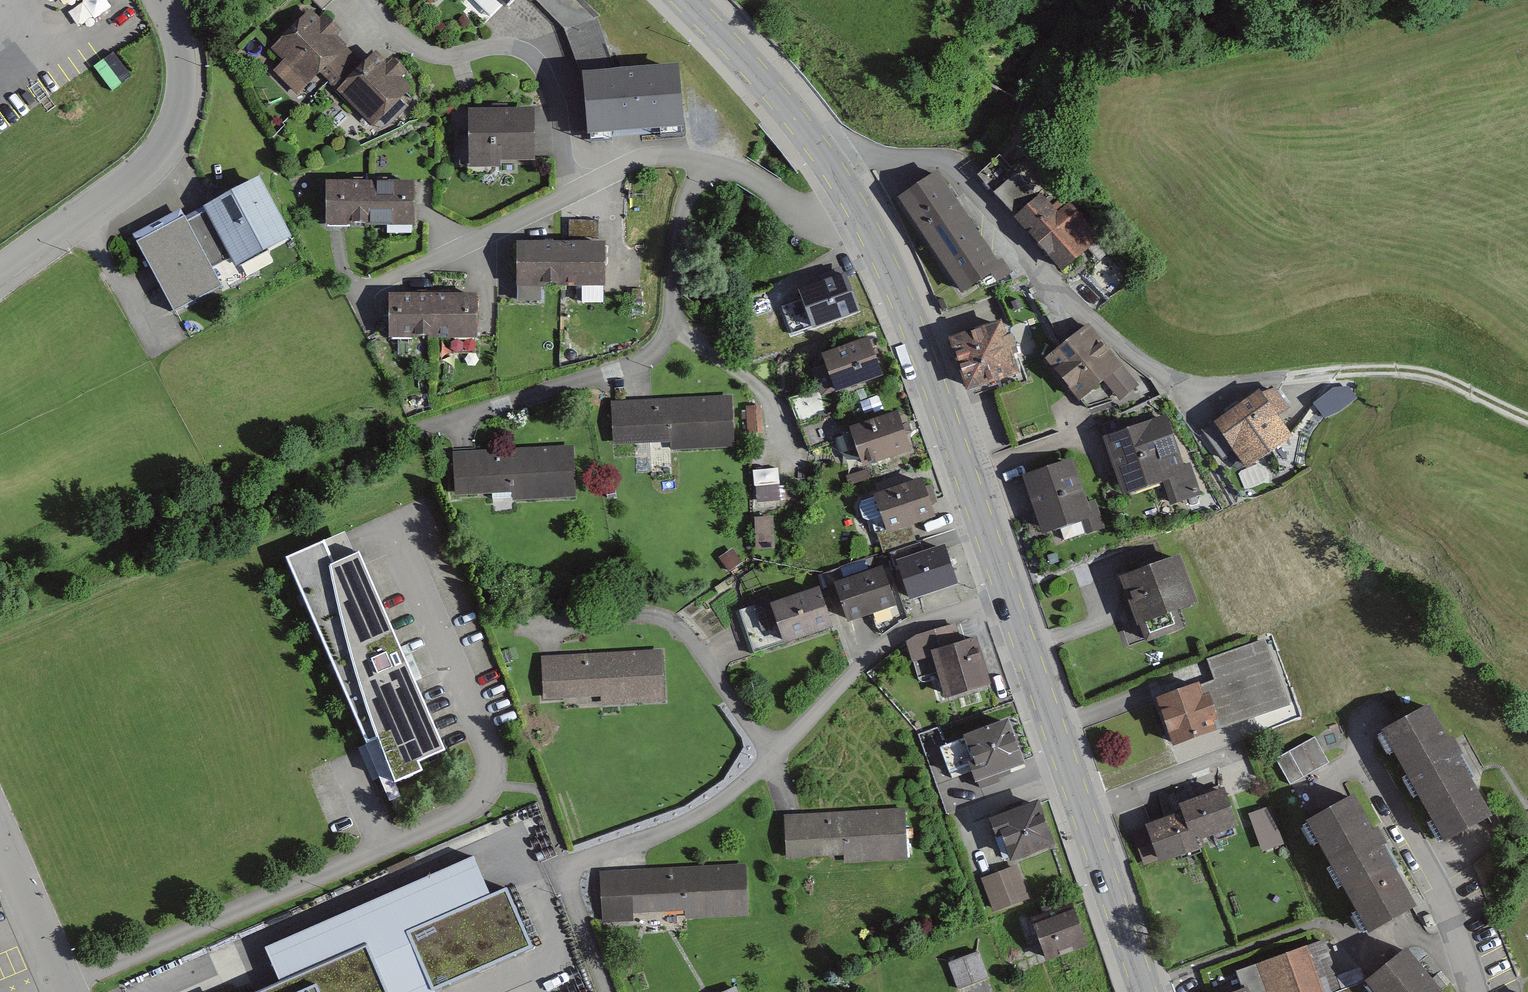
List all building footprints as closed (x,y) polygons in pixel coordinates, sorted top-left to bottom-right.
[(489,20),(510,0),(469,0),(489,20)] [(580,0),(538,0),(567,29),(581,72),(618,68),(599,20),(580,0)] [(359,54),(309,2),(267,42),(305,82),(322,67),(374,121),(417,80),(376,37),(359,54)] [(618,68),(581,72),(587,134),(684,125),(678,63),(618,68)] [(527,109),(457,111),(459,167),(529,165),(527,109)] [(1014,175),(999,160),(974,173),(1053,273),(1081,252),(1083,223),(1063,197),(1042,211),(1014,175)] [(1015,278),(936,172),(896,201),(963,293),(989,274),(1000,289),(1015,278)] [(170,212),(123,235),(165,321),(223,293),(212,270),(215,269),(219,276),(284,245),(250,177),(192,205),(197,214),(176,224),(170,212)] [(419,181),(320,181),(320,227),(419,228),(419,181)] [(573,216),(574,240),(600,238),(599,214),(573,216)] [(561,284),(562,242),(518,241),(518,284),(561,284)] [(605,285),(606,242),(562,242),(561,284),(605,285)] [(844,267),(780,293),(796,332),(860,306),(844,267)] [(477,336),(477,295),(432,296),(432,336),(477,336)] [(432,336),(432,296),(387,296),(387,337),(432,336)] [(1008,318),(949,337),(968,393),(1027,374),(1008,318)] [(1138,382),(1080,320),(1036,360),(1075,402),(1098,381),(1117,401),(1138,382)] [(864,335),(805,356),(820,396),(879,375),(864,335)] [(1271,387),(1245,391),(1196,425),(1230,474),(1288,434),(1275,416),(1286,408),(1271,387)] [(731,396),(613,403),(615,445),(669,442),(670,450),(734,446),(731,396)] [(762,405),(747,405),(747,429),(762,429),(762,405)] [(896,408),(834,428),(848,474),(911,453),(896,408)] [(1155,417),(1097,435),(1114,492),(1149,482),(1157,510),(1200,497),(1189,460),(1170,466),(1155,417)] [(572,446),(453,453),(455,496),(511,493),(512,501),(575,497),(572,446)] [(1067,458),(1013,475),(1031,531),(1053,524),(1058,540),(1099,527),(1091,501),(1081,504),(1067,458)] [(780,461),(756,464),(760,496),(784,493),(780,461)] [(914,471),(851,491),(872,556),(915,542),(909,526),(930,519),(914,471)] [(768,519),(751,520),(752,551),(769,550),(768,519)] [(346,533),(323,543),(286,559),(385,789),(422,773),(418,765),(441,755),(346,533)] [(942,545),(880,565),(892,602),(954,581),(942,545)] [(743,563),(733,548),(719,557),(728,572),(743,563)] [(1178,552),(1103,579),(1127,648),(1175,632),(1167,610),(1195,601),(1178,552)] [(867,572),(818,588),(831,625),(879,608),(867,572)] [(803,590),(737,611),(750,654),(816,634),(803,590)] [(946,626),(896,644),(904,667),(919,662),(934,707),(989,687),(972,638),(953,645),(946,626)] [(1212,730),(1172,744),(1181,766),(1296,720),(1265,642),(1189,668),(1195,682),(1212,730)] [(663,651),(541,657),(543,705),(665,699),(663,651)] [(1195,682),(1139,701),(1156,750),(1172,744),(1212,730),(1195,682)] [(1418,707),(1364,736),(1422,845),(1477,816),(1418,707)] [(992,725),(943,743),(958,782),(968,778),(971,788),(1010,773),(992,725)] [(1326,763),(1311,737),(1269,761),(1284,787),(1326,763)] [(1164,815),(1121,831),(1135,869),(1190,849),(1186,837),(1223,824),(1210,788),(1160,805),(1164,815)] [(1415,901),(1350,796),(1293,832),(1358,936),(1415,901)] [(1037,802),(979,822),(992,862),(1050,842),(1037,802)] [(1269,807),(1244,814),(1255,852),(1280,845),(1269,807)] [(900,811),(777,814),(779,859),(902,856),(900,811)] [(261,991),(443,991),(538,949),(509,885),(491,893),(474,856),(266,949),(281,983),(261,991)] [(1015,863),(975,879),(989,915),(1029,899),(1015,863)] [(741,864),(598,872),(602,925),(744,917),(741,864)] [(1066,902),(1015,920),(1030,962),(1081,944),(1066,902)] [(1230,989),(1238,986),(1240,991),(1351,991),(1345,988),(1339,991),(1324,941),(1224,972),(1230,989)] [(1397,947),(1353,991),(1444,991),(1397,947)] [(975,951),(942,963),(953,991),(986,979),(975,951)]
